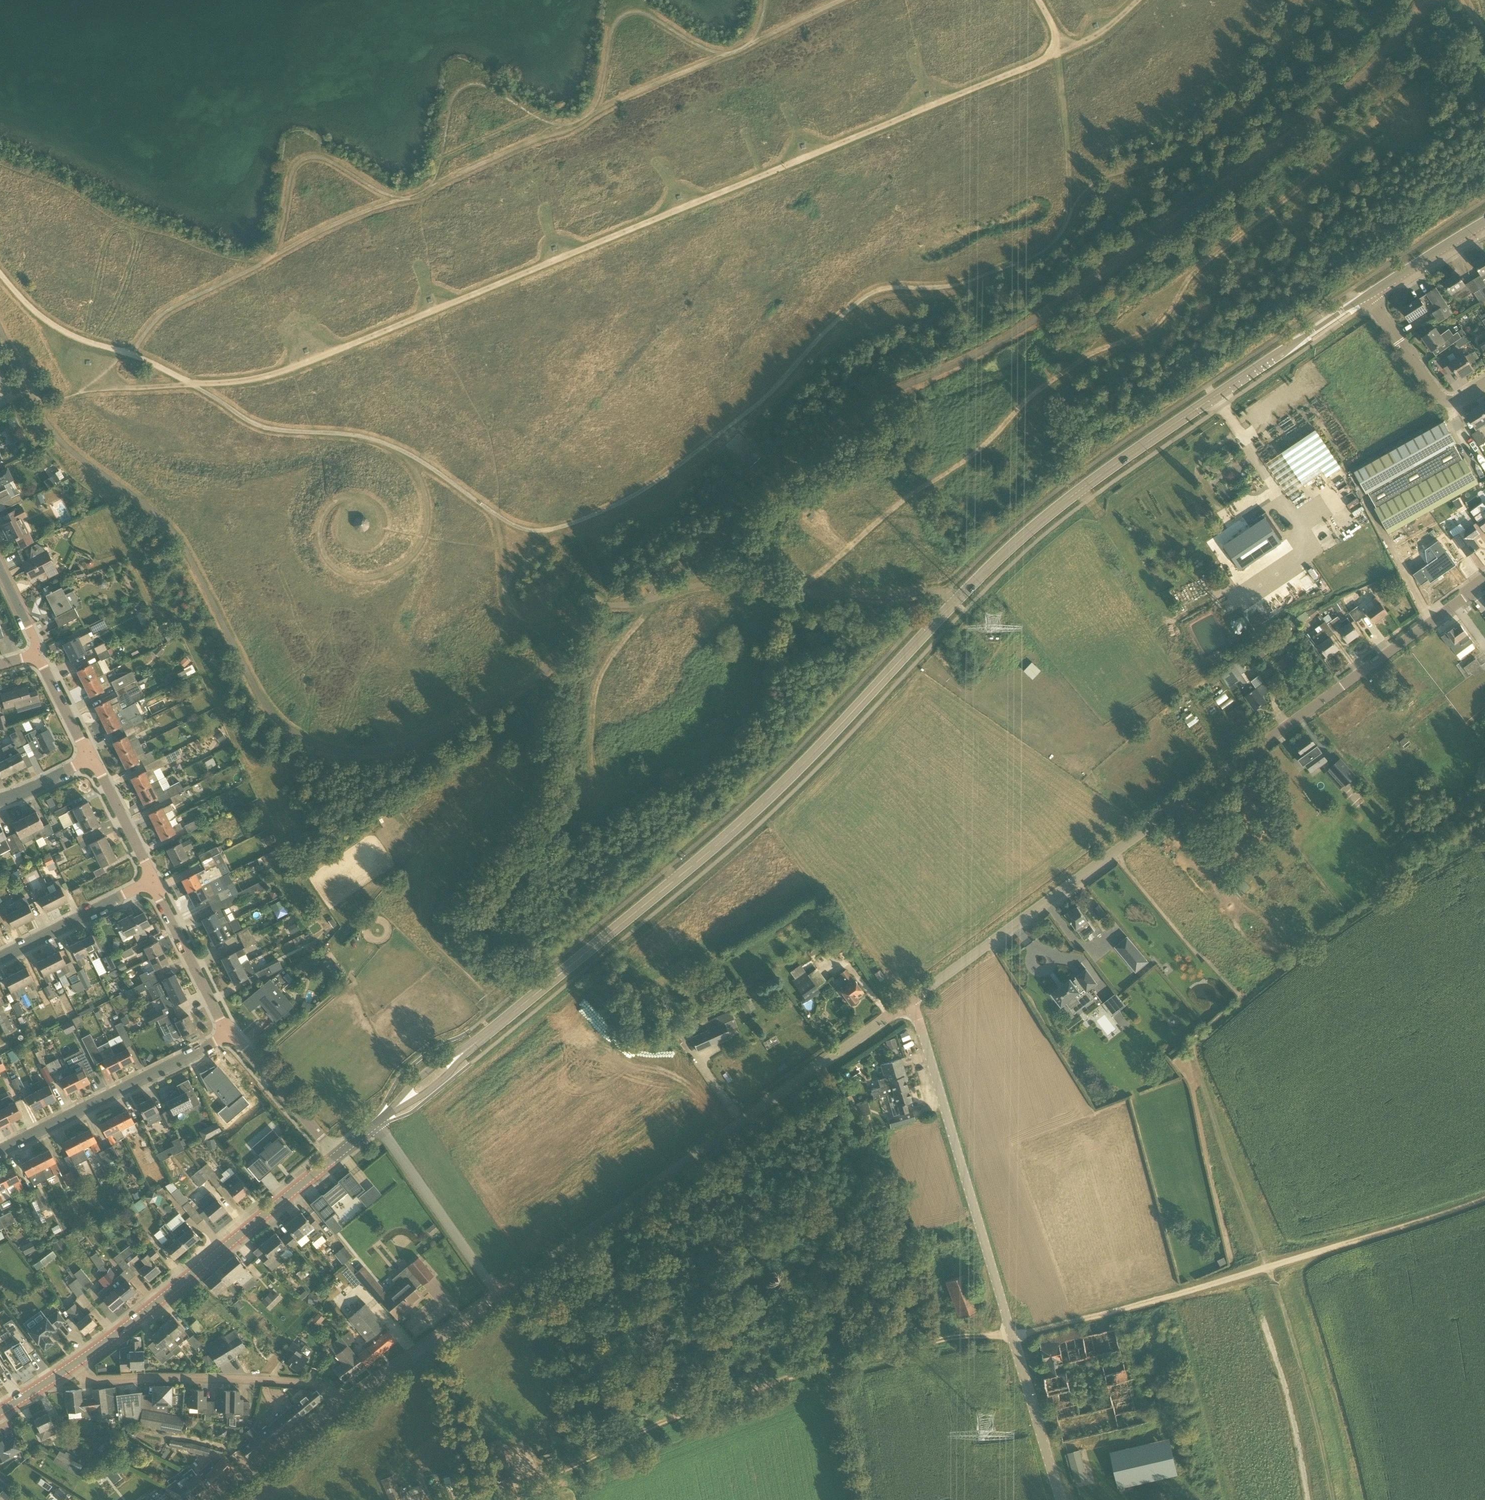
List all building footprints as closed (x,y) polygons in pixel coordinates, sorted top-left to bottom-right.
[(1475,264),(1482,275),(1484,273),(1484,258),(1475,264)] [(1459,274),(1445,282),(1453,296),(1463,298),(1472,292),(1467,284),(1465,285),(1459,274)] [(1437,288),(1426,294),(1437,310),(1433,313),(1439,323),(1453,313),(1437,288)] [(1484,301),(1484,299),(1479,290),(1474,293),(1481,303),(1484,301)] [(1427,310),(1419,299),(1402,309),(1410,321),(1427,310)] [(1461,337),(1457,332),(1453,335),(1449,329),(1440,335),(1435,328),(1423,337),(1432,351),(1445,342),(1448,347),(1457,341),(1461,337)] [(1466,334),(1462,329),(1458,332),(1462,337),(1466,334)] [(1447,357),(1441,361),(1449,373),(1455,370),(1460,378),(1474,370),(1463,354),(1450,362),(1447,357)] [(1484,423),(1484,415),(1480,407),(1468,414),(1476,428),(1484,423)] [(1367,493),(1369,492),(1454,444),(1457,443),(1444,421),(1355,472),(1367,493)] [(1316,429),(1282,452),(1300,478),(1320,465),(1327,476),(1341,467),(1316,429)] [(1484,442),(1484,439),(1481,433),(1479,429),(1472,434),(1480,445),(1484,442)] [(1387,501),(1463,459),(1454,444),(1369,492),(1377,507),(1375,508),(1389,533),(1401,527),(1387,501)] [(1387,501),(1401,527),(1479,483),(1465,458),(1463,459),(1387,501)] [(12,478),(8,469),(0,473),(0,503),(2,502),(6,509),(23,500),(19,493),(11,497),(5,484),(10,482),(13,480),(12,478)] [(55,483),(65,477),(60,470),(51,476),(55,483)] [(37,505),(45,502),(41,494),(33,497),(37,505)] [(33,542),(22,519),(27,516),(23,507),(1,517),(4,524),(2,525),(10,541),(16,538),(17,540),(22,548),(29,544),(33,542)] [(1283,537),(1266,512),(1255,519),(1256,523),(1224,544),(1240,570),(1282,542),(1279,539),(1283,537)] [(1333,519),(1313,530),(1317,537),(1337,526),(1333,519)] [(1480,534),(1474,527),(1472,524),(1455,537),(1468,555),(1473,551),(1474,552),(1479,548),(1473,539),(1480,534)] [(1309,544),(1313,556),(1323,553),(1319,541),(1309,544)] [(47,550),(45,551),(43,548),(37,544),(32,546),(31,558),(23,563),(31,578),(46,570),(49,575),(58,571),(47,550)] [(1447,552),(1446,552),(1441,545),(1436,548),(1441,556),(1422,570),(1431,583),(1456,564),(1447,552)] [(1287,569),(1304,599),(1322,589),(1306,559),(1287,569)] [(79,616),(77,611),(75,608),(80,605),(73,591),(72,591),(69,586),(63,590),(62,588),(47,596),(53,607),(55,606),(56,609),(57,611),(60,615),(55,618),(60,627),(79,616)] [(1368,613),(1375,623),(1389,613),(1377,597),(1372,601),(1377,607),(1368,613)] [(1337,610),(1344,605),(1340,599),(1332,604),(1334,606),(1337,610)] [(1356,622),(1366,615),(1359,606),(1349,612),(1356,622)] [(1319,613),(1317,611),(1315,608),(1306,612),(1294,620),(1296,622),(1299,627),(1304,623),(1319,613)] [(1351,622),(1348,618),(1342,622),(1338,616),(1328,623),(1334,632),(1339,628),(1340,630),(1348,642),(1360,634),(1351,622)] [(89,625),(92,632),(93,635),(99,632),(108,627),(105,622),(104,618),(89,625)] [(1327,622),(1327,623),(1326,621),(1316,629),(1319,633),(1313,637),(1319,645),(1328,657),(1339,649),(1330,637),(1329,635),(1334,632),(1328,623),(1327,622)] [(1454,628),(1442,637),(1450,647),(1451,646),(1460,658),(1475,647),(1472,643),(1474,642),(1461,625),(1455,629),(1454,628)] [(163,634),(168,641),(175,637),(171,629),(163,634)] [(82,645),(93,640),(89,632),(78,638),(64,644),(64,645),(65,645),(66,647),(72,659),(72,660),(86,653),(82,645)] [(98,654),(107,649),(104,643),(94,648),(98,654)] [(160,645),(154,652),(159,657),(165,651),(160,645)] [(1260,654),(1265,651),(1266,650),(1262,645),(1256,649),(1260,654)] [(98,654),(101,661),(111,656),(110,655),(116,652),(113,647),(108,650),(107,649),(98,654)] [(185,657),(180,662),(185,667),(191,662),(190,661),(193,658),(188,655),(186,657),(185,657)] [(1291,663),(1286,656),(1278,662),(1283,668),(1291,663)] [(1476,659),(1464,667),(1469,674),(1472,671),(1479,667),(1481,665),(1476,659)] [(1042,670),(1030,660),(1021,669),(1033,680),(1042,670)] [(105,673),(101,666),(99,661),(78,671),(84,684),(105,673)] [(1236,683),(1255,711),(1268,702),(1263,695),(1270,690),(1260,675),(1248,683),(1234,663),(1219,674),(1229,688),(1236,683)] [(178,674),(180,679),(196,671),(192,665),(185,668),(185,671),(178,674)] [(1481,671),(1479,667),(1472,671),(1475,675),(1481,671)] [(116,690),(136,679),(132,671),(111,682),(116,690)] [(111,686),(109,680),(105,673),(84,684),(90,696),(104,690),(104,689),(111,686)] [(119,702),(142,691),(136,679),(116,690),(119,696),(117,697),(109,701),(109,700),(96,707),(102,720),(123,709),(119,702)] [(17,710),(31,706),(40,703),(37,691),(29,693),(27,687),(19,689),(19,690),(15,691),(15,690),(1,694),(6,709),(16,706),(17,710)] [(128,720),(126,716),(123,709),(102,720),(108,732),(122,725),(129,722),(128,720)] [(145,721),(144,720),(141,714),(141,713),(130,719),(134,726),(145,721)] [(130,719),(128,720),(129,722),(122,725),(124,731),(134,726),(130,719)] [(137,733),(148,728),(145,721),(134,726),(137,733)] [(49,730),(39,735),(36,729),(28,733),(22,723),(13,726),(16,732),(24,747),(30,743),(37,759),(46,755),(45,753),(56,748),(50,737),(52,736),(49,730)] [(222,731),(215,736),(220,742),(226,737),(222,731)] [(18,749),(24,747),(16,732),(10,735),(12,740),(14,742),(3,748),(8,759),(14,772),(26,766),(18,749)] [(138,738),(135,732),(114,743),(120,756),(141,745),(138,738)] [(1327,760),(1309,735),(1296,745),(1308,762),(1306,764),(1312,771),(1327,760)] [(146,754),(145,752),(141,745),(120,756),(126,768),(139,762),(139,761),(141,760),(144,765),(160,757),(156,749),(146,754)] [(159,781),(159,780),(154,771),(181,757),(182,753),(180,748),(160,758),(160,757),(144,765),(147,772),(145,772),(131,779),(138,791),(159,781)] [(216,762),(212,755),(204,760),(208,766),(212,764),(213,766),(216,764),(215,762),(216,762)] [(8,759),(1,762),(1,760),(2,760),(0,756),(0,774),(2,778),(14,772),(8,759)] [(1332,758),(1326,765),(1330,769),(1336,761),(1332,758)] [(1346,785),(1355,776),(1340,759),(1331,768),(1346,785)] [(170,797),(190,787),(189,784),(182,788),(179,782),(170,786),(165,777),(159,780),(159,781),(138,791),(144,804),(157,797),(168,792),(170,797)] [(190,787),(170,797),(174,805),(186,799),(186,798),(194,794),(198,792),(194,785),(191,787),(190,787)] [(79,821),(94,814),(88,802),(74,809),(71,803),(55,812),(58,817),(67,812),(73,824),(79,821)] [(176,817),(173,810),(171,804),(163,808),(149,814),(156,827),(169,820),(176,817)] [(50,823),(43,827),(37,812),(25,817),(36,840),(43,836),(44,838),(54,833),(50,823)] [(79,842),(89,838),(86,832),(100,825),(94,814),(79,821),(85,832),(76,837),(79,842)] [(36,840),(25,817),(13,823),(17,832),(12,835),(16,844),(20,851),(25,849),(23,844),(35,838),(36,840)] [(169,820),(156,827),(162,839),(175,833),(175,832),(183,828),(180,824),(173,827),(169,820)] [(188,833),(202,825),(199,820),(196,821),(195,820),(185,826),(188,833)] [(16,844),(12,835),(7,838),(0,824),(0,853),(0,854),(10,849),(11,851),(15,859),(22,855),(20,851),(16,844)] [(61,836),(63,835),(61,831),(55,834),(64,850),(67,848),(69,846),(68,844),(65,845),(61,836)] [(105,836),(91,843),(90,844),(96,855),(111,848),(105,836)] [(268,844),(273,842),(270,836),(265,838),(268,844)] [(91,843),(89,838),(79,842),(82,848),(90,843),(91,843)] [(181,843),(167,850),(175,864),(189,858),(185,850),(193,847),(189,840),(182,844),(181,843)] [(202,861),(224,850),(222,846),(221,847),(221,846),(217,847),(199,855),(202,861)] [(91,866),(94,872),(96,877),(106,872),(103,867),(117,860),(111,848),(96,855),(99,861),(91,866)] [(189,892),(210,882),(223,876),(213,856),(225,851),(224,850),(202,861),(206,869),(196,874),(183,880),(189,892)] [(44,859),(48,867),(55,863),(51,856),(44,859)] [(21,876),(18,870),(11,874),(13,879),(21,876)] [(249,898),(270,888),(266,879),(252,886),(240,892),(238,893),(234,895),(233,895),(233,894),(221,900),(225,909),(237,903),(246,898),(246,899),(247,900),(250,899),(249,898)] [(50,893),(57,906),(68,901),(58,880),(53,882),(57,890),(50,893)] [(221,900),(233,894),(227,884),(226,881),(217,886),(218,887),(213,890),(210,882),(189,892),(195,905),(218,894),(221,900)] [(80,887),(72,891),(75,895),(83,891),(80,887)] [(57,906),(50,893),(44,896),(40,889),(36,891),(46,912),(57,906)] [(17,910),(24,923),(35,917),(25,897),(21,899),(24,906),(17,910)] [(276,903),(280,911),(286,908),(281,900),(276,903)] [(1106,914),(1105,913),(1099,905),(1093,909),(1100,919),(1106,914)] [(24,923),(17,910),(11,913),(7,906),(3,908),(13,928),(24,923)] [(1088,922),(1078,907),(1071,911),(1070,910),(1066,914),(1084,940),(1090,936),(1083,926),(1088,922)] [(229,921),(223,909),(214,914),(202,920),(208,932),(229,921)] [(135,933),(138,940),(147,935),(144,929),(150,925),(144,913),(129,920),(127,917),(119,921),(123,929),(119,931),(124,942),(132,937),(135,933)] [(233,928),(233,929),(229,921),(208,932),(215,945),(228,938),(228,937),(236,934),(233,928)] [(296,923),(291,925),(295,933),(300,930),(296,923)] [(252,934),(250,930),(249,927),(237,933),(241,940),(252,934)] [(105,946),(100,948),(92,934),(82,940),(88,953),(92,961),(100,956),(101,958),(100,959),(107,972),(116,967),(105,946)] [(256,942),(253,934),(252,934),(241,940),(245,948),(256,942)] [(1149,961),(1137,947),(1128,936),(1115,947),(1124,958),(1136,972),(1142,967),(1149,961)] [(81,957),(88,953),(82,940),(70,946),(81,966),(85,964),(81,957)] [(150,959),(164,952),(158,941),(137,951),(139,956),(147,952),(150,959)] [(836,950),(846,945),(844,941),(834,946),(836,950)] [(311,954),(318,950),(315,943),(307,947),(311,954)] [(839,957),(850,952),(846,945),(835,950),(839,957)] [(122,952),(125,958),(134,953),(132,947),(122,952)] [(249,960),(246,954),(243,949),(236,953),(235,952),(222,959),(228,971),(249,960)] [(49,957),(55,970),(62,967),(65,974),(70,971),(60,951),(49,957)] [(143,983),(150,980),(158,976),(155,970),(169,963),(164,952),(150,959),(153,966),(146,969),(147,971),(139,975),(143,983)] [(300,963),(304,970),(321,962),(317,954),(300,963)] [(48,974),(55,970),(49,957),(38,962),(48,983),(52,981),(48,974)] [(248,978),(256,974),(255,973),(253,968),(249,960),(228,971),(234,984),(248,978)] [(273,964),(269,967),(272,974),(283,968),(279,961),(273,964)] [(126,970),(123,963),(117,966),(120,972),(126,970)] [(16,973),(23,986),(29,983),(33,990),(37,988),(27,967),(16,973)] [(257,972),(260,980),(272,974),(269,967),(257,972)] [(293,1006),(280,991),(294,979),(285,968),(270,980),(244,1003),(250,1010),(262,1001),(277,1019),(293,1006)] [(77,972),(81,980),(85,989),(92,986),(83,969),(77,972)] [(839,988),(838,989),(850,1004),(858,999),(857,997),(863,993),(846,969),(840,973),(841,975),(833,981),(839,988)] [(1087,991),(1098,983),(1087,969),(1076,977),(1077,978),(1073,981),(1071,979),(1052,994),(1062,1006),(1067,1002),(1072,1009),(1081,1003),(1076,996),(1081,992),(1080,991),(1084,987),(1087,991)] [(879,970),(875,973),(880,980),(884,977),(879,970)] [(820,991),(814,983),(805,971),(792,980),(807,1001),(820,991)] [(16,990),(23,986),(16,973),(5,978),(15,999),(19,997),(16,990)] [(161,996),(181,986),(175,974),(162,980),(163,981),(155,985),(161,996)] [(125,983),(130,987),(134,983),(129,978),(125,983)] [(77,993),(85,989),(81,980),(71,985),(74,991),(77,993)] [(141,992),(153,986),(150,980),(143,983),(132,989),(137,999),(142,996),(141,992)] [(56,997),(49,984),(44,988),(50,1000),(52,1003),(58,1000),(57,996),(56,997)] [(164,1003),(165,1003),(167,1008),(174,1004),(175,1005),(187,998),(181,986),(161,996),(164,1003)] [(1102,1004),(1112,1017),(1126,1006),(1116,993),(1102,1004)] [(751,998),(741,1003),(746,1013),(756,1009),(751,998)] [(12,1005),(18,1016),(25,1013),(19,1002),(12,1005)] [(104,1015),(101,1010),(95,1013),(98,1018),(104,1015)] [(158,1020),(165,1017),(162,1011),(147,1018),(150,1024),(158,1021),(158,1020)] [(158,1021),(161,1026),(165,1035),(170,1032),(173,1037),(177,1039),(196,1029),(189,1015),(180,1020),(176,1011),(165,1017),(158,1020),(158,1021)] [(728,1030),(737,1026),(731,1011),(704,1023),(707,1030),(691,1038),(698,1052),(731,1037),(728,1030)] [(81,1021),(78,1016),(72,1019),(75,1024),(81,1021)] [(0,1021),(7,1035),(14,1032),(13,1030),(14,1029),(8,1017),(0,1021)] [(120,1035),(120,1036),(127,1033),(121,1022),(121,1021),(120,1019),(113,1022),(115,1024),(115,1025),(120,1035)] [(76,1028),(72,1020),(62,1025),(66,1033),(76,1028)] [(97,1048),(98,1048),(91,1034),(82,1038),(89,1052),(97,1048)] [(888,1048),(897,1045),(895,1038),(886,1041),(888,1048)] [(127,1047),(126,1047),(122,1041),(118,1043),(111,1046),(121,1067),(134,1060),(128,1048),(127,1047)] [(110,1073),(121,1067),(111,1046),(105,1049),(103,1045),(98,1048),(97,1048),(100,1052),(104,1060),(103,1060),(110,1073)] [(39,1051),(36,1053),(35,1053),(43,1068),(47,1066),(46,1064),(39,1051)] [(154,1056),(147,1051),(143,1057),(150,1061),(154,1056)] [(90,1082),(89,1079),(96,1076),(86,1057),(68,1066),(64,1058),(63,1058),(68,1067),(78,1088),(90,1082)] [(51,1074),(51,1075),(59,1071),(57,1068),(62,1066),(58,1058),(46,1064),(47,1066),(51,1074)] [(893,1091),(908,1088),(904,1076),(903,1077),(900,1069),(903,1068),(900,1059),(881,1065),(884,1074),(888,1073),(893,1091)] [(215,1100),(223,1112),(248,1091),(225,1063),(203,1074),(210,1087),(222,1082),(228,1090),(215,1100)] [(54,1080),(51,1075),(51,1074),(47,1066),(43,1068),(41,1069),(48,1084),(54,1080)] [(67,1077),(60,1080),(67,1094),(78,1088),(68,1067),(63,1070),(67,1077)] [(23,1089),(23,1088),(18,1077),(11,1080),(12,1081),(16,1089),(17,1091),(23,1089)] [(201,1104),(200,1102),(188,1079),(177,1085),(181,1094),(168,1101),(174,1113),(192,1105),(193,1107),(201,1104)] [(40,1081),(39,1081),(35,1084),(34,1084),(38,1091),(45,1105),(56,1099),(49,1085),(43,1088),(40,1081)] [(45,1105),(38,1091),(34,1084),(29,1086),(33,1093),(26,1097),(33,1111),(45,1105)] [(887,1095),(893,1116),(904,1113),(902,1105),(912,1102),(908,1088),(893,1091),(894,1093),(887,1095)] [(856,1103),(851,1094),(847,1096),(851,1105),(856,1103)] [(0,1101),(11,1122),(23,1116),(15,1102),(9,1105),(6,1098),(0,1101)] [(152,1098),(144,1102),(138,1105),(149,1125),(162,1118),(166,1127),(172,1124),(165,1112),(160,1115),(152,1098)] [(11,1122),(0,1101),(0,1128),(11,1122)] [(867,1115),(864,1103),(857,1105),(860,1117),(867,1115)] [(132,1134),(138,1131),(128,1110),(114,1117),(121,1129),(128,1125),(132,1134)] [(912,1113),(888,1120),(890,1127),(914,1120),(912,1113)] [(125,1137),(121,1129),(114,1117),(101,1124),(111,1144),(125,1137)] [(221,1132),(220,1129),(217,1123),(210,1126),(215,1135),(221,1132)] [(94,1153),(100,1150),(90,1129),(77,1136),(84,1148),(90,1145),(94,1153)] [(63,1143),(70,1155),(75,1165),(88,1158),(84,1148),(77,1136),(63,1143)] [(259,1181),(261,1180),(258,1177),(267,1170),(267,1171),(279,1160),(280,1161),(279,1162),(293,1151),(293,1150),(291,1151),(279,1137),(273,1142),(268,1136),(257,1145),(262,1152),(261,1153),(260,1153),(263,1157),(249,1168),(248,1167),(259,1181)] [(184,1150),(179,1138),(178,1137),(173,1140),(175,1145),(157,1154),(160,1162),(184,1150)] [(208,1150),(216,1148),(215,1139),(206,1141),(208,1150)] [(107,1148),(113,1161),(119,1158),(113,1146),(107,1148)] [(113,1161),(107,1148),(99,1153),(105,1164),(107,1163),(110,1168),(115,1165),(113,1161)] [(47,1179),(55,1175),(60,1172),(49,1150),(36,1157),(47,1179)] [(22,1163),(34,1185),(47,1179),(36,1157),(22,1163)] [(209,1179),(213,1183),(219,1178),(207,1163),(201,1169),(209,1179)] [(19,1193),(24,1190),(14,1168),(0,1174),(10,1194),(18,1190),(19,1193)] [(78,1171),(77,1168),(71,1171),(77,1182),(82,1179),(78,1171)] [(199,1187),(209,1179),(201,1169),(191,1177),(199,1187)] [(68,1186),(77,1182),(71,1171),(62,1175),(68,1186)] [(223,1182),(223,1183),(238,1200),(250,1190),(241,1180),(240,1180),(234,1173),(223,1182)] [(10,1194),(0,1174),(0,1203),(3,1201),(12,1197),(10,1194)] [(351,1174),(312,1206),(324,1220),(324,1221),(325,1221),(331,1216),(335,1212),(331,1206),(348,1192),(355,1200),(366,1191),(351,1174)] [(190,1215),(196,1211),(193,1207),(188,1201),(172,1182),(165,1186),(172,1194),(182,1207),(183,1206),(190,1215)] [(31,1191),(39,1207),(42,1212),(49,1208),(47,1204),(39,1188),(39,1187),(36,1189),(31,1191)] [(142,1197),(138,1190),(130,1194),(134,1201),(142,1197)] [(211,1193),(205,1198),(199,1191),(188,1201),(193,1207),(199,1202),(204,1209),(214,1221),(226,1210),(217,1199),(216,1199),(211,1193)] [(149,1203),(155,1202),(158,1196),(157,1194),(154,1192),(144,1197),(149,1203)] [(374,1201),(366,1192),(359,1198),(367,1207),(374,1201)] [(147,1206),(142,1199),(127,1209),(132,1216),(147,1206)] [(45,1219),(42,1212),(39,1207),(32,1211),(38,1223),(38,1224),(46,1220),(45,1219)] [(4,1227),(16,1221),(11,1212),(0,1217),(0,1218),(4,1227)] [(322,1235),(316,1227),(319,1224),(311,1214),(306,1218),(301,1212),(293,1219),(307,1236),(313,1243),(322,1235)] [(187,1224),(184,1221),(185,1220),(179,1213),(166,1224),(187,1248),(199,1238),(188,1223),(187,1224)] [(332,1217),(331,1216),(325,1221),(333,1231),(339,1226),(332,1217)] [(300,1242),(307,1236),(293,1219),(285,1225),(291,1232),(286,1236),(294,1246),(300,1242)] [(159,1228),(160,1230),(154,1234),(162,1244),(174,1259),(187,1248),(166,1224),(166,1222),(159,1228)] [(294,1246),(286,1236),(282,1240),(276,1233),(267,1240),(284,1261),(285,1260),(285,1261),(293,1254),(290,1250),(294,1246)] [(52,1243),(51,1243),(59,1254),(60,1254),(67,1248),(61,1239),(52,1243)] [(272,1271),(284,1261),(267,1240),(260,1246),(265,1253),(260,1258),(272,1271)] [(33,1242),(27,1245),(31,1252),(37,1250),(33,1242)] [(343,1264),(348,1260),(353,1256),(345,1247),(335,1255),(343,1264)] [(161,1270),(153,1261),(160,1255),(154,1248),(142,1258),(147,1264),(140,1270),(148,1280),(161,1270)] [(130,1266),(134,1271),(140,1266),(136,1262),(142,1257),(136,1250),(125,1259),(130,1266)] [(33,1264),(38,1271),(54,1259),(54,1258),(56,1256),(53,1251),(50,1253),(33,1264)] [(130,1266),(125,1259),(120,1253),(119,1253),(114,1258),(124,1271),(130,1266)] [(258,1282),(253,1275),(235,1255),(220,1267),(231,1281),(236,1277),(242,1284),(247,1291),(258,1282)] [(413,1273),(421,1283),(422,1284),(434,1275),(419,1257),(408,1267),(413,1273)] [(98,1269),(103,1275),(108,1271),(107,1270),(103,1265),(99,1268),(98,1268),(98,1269)] [(341,1272),(355,1287),(361,1282),(361,1281),(348,1266),(341,1272)] [(231,1281),(220,1267),(216,1271),(205,1281),(215,1294),(226,1285),(232,1292),(237,1288),(231,1281)] [(81,1268),(74,1274),(86,1290),(94,1284),(81,1268)] [(304,1268),(296,1274),(302,1281),(310,1274),(304,1268)] [(114,1279),(108,1271),(103,1275),(110,1283),(124,1300),(136,1291),(128,1281),(121,1273),(117,1277),(114,1279)] [(86,1291),(86,1290),(74,1274),(73,1272),(70,1274),(72,1276),(68,1279),(68,1280),(66,1282),(78,1297),(86,1291)] [(388,1290),(390,1292),(388,1294),(370,1273),(361,1281),(361,1282),(380,1303),(382,1301),(398,1319),(406,1312),(403,1309),(419,1296),(413,1289),(421,1283),(413,1273),(399,1285),(397,1283),(388,1290)] [(958,1318),(979,1310),(965,1274),(945,1282),(958,1318)] [(98,1293),(113,1310),(124,1300),(110,1283),(103,1275),(99,1279),(105,1287),(98,1293)] [(299,1296),(302,1300),(310,1292),(307,1289),(299,1296)] [(262,1301),(270,1310),(282,1298),(276,1292),(274,1295),(271,1292),(262,1301)] [(313,1299),(318,1300),(318,1295),(309,1294),(308,1303),(313,1304),(313,1299)] [(85,1316),(81,1311),(75,1304),(66,1311),(72,1318),(75,1315),(80,1321),(76,1324),(85,1334),(97,1323),(89,1313),(85,1316)] [(373,1344),(382,1353),(397,1340),(367,1305),(357,1313),(349,1319),(367,1340),(369,1339),(373,1344)] [(55,1329),(66,1321),(58,1311),(47,1318),(29,1331),(38,1343),(39,1342),(45,1349),(54,1342),(48,1335),(56,1329),(55,1329)] [(318,1314),(315,1317),(321,1322),(324,1319),(324,1318),(318,1313),(318,1314)] [(180,1334),(185,1340),(190,1336),(174,1318),(162,1327),(173,1340),(180,1334)] [(27,1356),(36,1350),(13,1320),(5,1325),(17,1344),(6,1352),(17,1370),(30,1361),(27,1356)] [(198,1335),(203,1330),(195,1321),(190,1325),(198,1335)] [(177,1346),(173,1340),(162,1327),(151,1336),(161,1347),(154,1353),(163,1363),(174,1353),(171,1351),(177,1346)] [(1061,1431),(1064,1441),(1148,1423),(1140,1388),(1136,1370),(1131,1348),(1122,1351),(1117,1329),(1083,1336),(1081,1327),(1039,1338),(1049,1377),(1045,1378),(1048,1390),(1048,1391),(1049,1391),(1050,1395),(1053,1405),(1055,1404),(1056,1408),(1058,1419),(1061,1431)] [(340,1338),(347,1346),(355,1339),(348,1331),(340,1338)] [(207,1344),(212,1352),(219,1365),(245,1348),(236,1333),(226,1339),(224,1335),(207,1344)] [(196,1348),(202,1344),(201,1342),(195,1334),(189,1339),(196,1348)] [(366,1366),(347,1346),(340,1338),(329,1346),(343,1362),(334,1369),(344,1383),(366,1366)] [(140,1349),(139,1340),(130,1341),(131,1351),(130,1351),(130,1358),(120,1358),(121,1368),(144,1368),(143,1349),(140,1349)] [(302,1348),(294,1342),(285,1352),(291,1356),(287,1363),(299,1371),(308,1357),(313,1350),(305,1344),(302,1348)] [(382,1353),(373,1344),(369,1347),(359,1356),(367,1366),(382,1353)] [(213,1365),(211,1355),(204,1356),(205,1366),(213,1365)] [(153,1394),(142,1394),(142,1402),(141,1405),(168,1411),(168,1396),(171,1396),(171,1386),(159,1386),(159,1387),(154,1387),(154,1389),(153,1394)] [(93,1390),(94,1398),(96,1417),(119,1417),(119,1419),(138,1422),(141,1405),(142,1402),(142,1394),(143,1392),(117,1395),(116,1387),(93,1390)] [(85,1416),(96,1417),(94,1398),(82,1399),(81,1389),(66,1391),(68,1412),(81,1411),(82,1416),(85,1416)] [(212,1414),(212,1401),(206,1401),(206,1396),(203,1396),(203,1390),(193,1390),(193,1396),(190,1396),(190,1408),(198,1408),(197,1411),(205,1411),(205,1420),(211,1421),(211,1414),(212,1414)] [(231,1425),(231,1390),(222,1390),(221,1399),(218,1399),(218,1401),(212,1401),(212,1414),(218,1414),(218,1411),(226,1412),(226,1416),(227,1417),(227,1424),(231,1425)] [(234,1415),(249,1415),(249,1402),(243,1402),(243,1399),(239,1399),(239,1391),(231,1390),(231,1425),(236,1426),(236,1418),(235,1417),(234,1417),(234,1415)] [(303,1415),(323,1398),(317,1390),(312,1394),(311,1391),(295,1404),(303,1415)] [(302,1416),(303,1415),(295,1404),(294,1405),(267,1425),(277,1438),(303,1416),(302,1416)] [(185,1417),(143,1409),(140,1426),(182,1434),(185,1417)] [(65,1429),(63,1425),(59,1416),(52,1420),(48,1413),(34,1420),(41,1432),(38,1433),(41,1441),(65,1429)] [(258,1433),(252,1427),(249,1429),(244,1433),(251,1441),(242,1448),(251,1459),(277,1438),(267,1425),(258,1433)] [(1171,1437),(1111,1453),(1121,1490),(1180,1474),(1171,1437)] [(20,1452),(23,1451),(16,1438),(3,1444),(1,1441),(0,1442),(0,1460),(20,1452)] [(170,1440),(169,1446),(189,1450),(189,1451),(209,1456),(211,1448),(191,1443),(170,1440)] [(127,1452),(132,1445),(127,1441),(122,1448),(127,1452)] [(74,1456),(66,1451),(64,1455),(59,1452),(55,1458),(69,1465),(74,1456)] [(1076,1481),(1087,1478),(1080,1451),(1069,1454),(1076,1481)] [(69,1465),(55,1458),(53,1462),(57,1464),(67,1469),(69,1465)] [(216,1485),(232,1469),(221,1458),(205,1474),(216,1485)] [(180,1495),(189,1488),(194,1495),(205,1487),(192,1468),(183,1475),(165,1487),(180,1495)] [(402,1496),(393,1475),(381,1480),(390,1499),(393,1499),(402,1496)] [(41,1478),(38,1483),(49,1491),(52,1486),(41,1478)] [(66,1495),(68,1493),(60,1487),(59,1488),(53,1495),(59,1499),(64,1499),(67,1496),(66,1495)] [(171,1495),(155,1487),(143,1497),(145,1499),(165,1499),(171,1495)]
